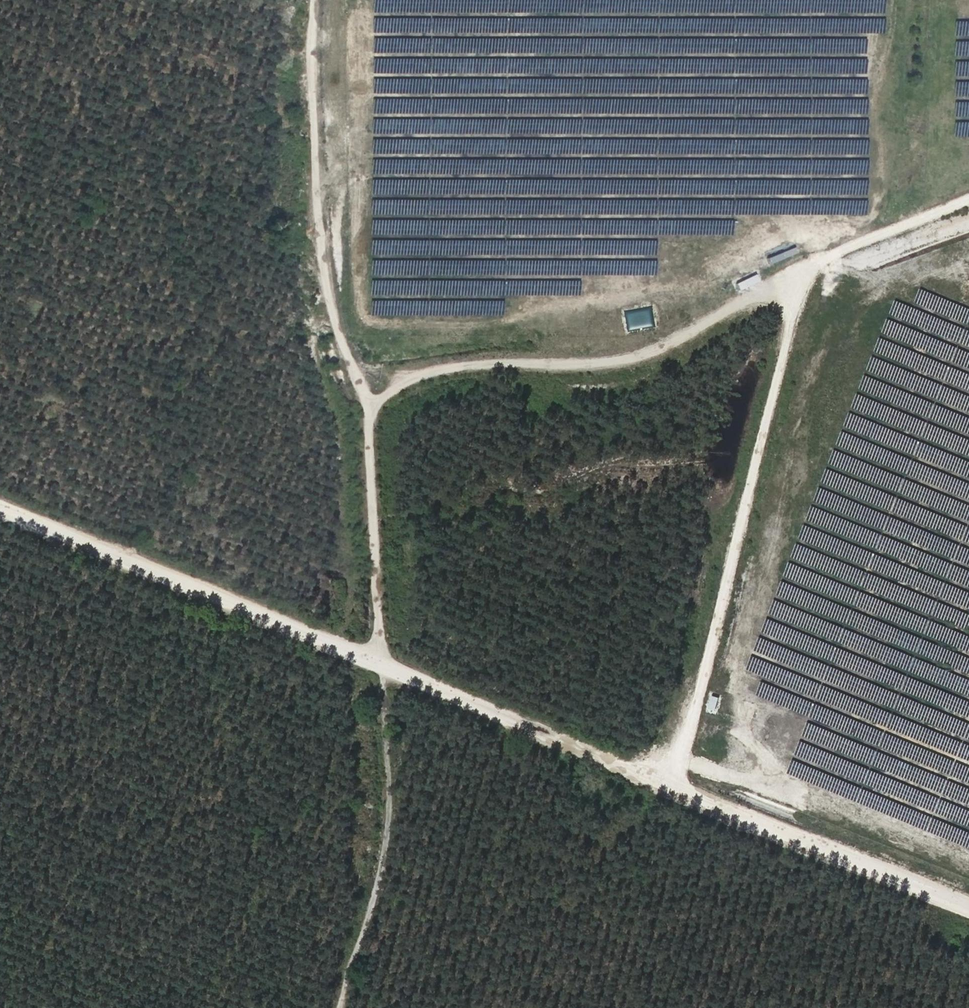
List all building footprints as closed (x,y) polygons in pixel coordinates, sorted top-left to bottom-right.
[(738,287),(757,281),(755,274),(736,281),(738,287)] [(641,318),(629,320),(631,329),(657,325),(654,306),(640,309),(641,318)] [(711,695),(708,708),(715,710),(718,697),(711,695)]
